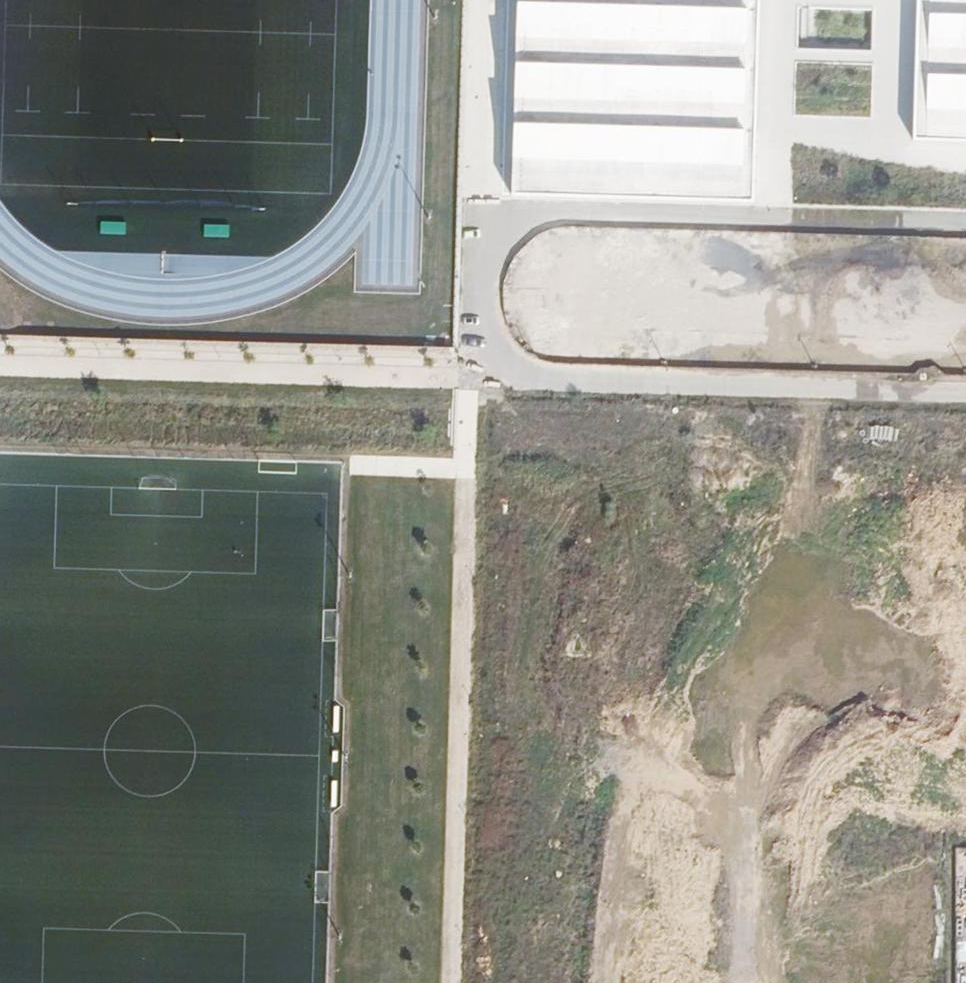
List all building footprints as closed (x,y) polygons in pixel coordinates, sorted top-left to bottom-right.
[(751,133),(965,138),(965,0),(505,0),(500,201),(749,207),(751,133)]
